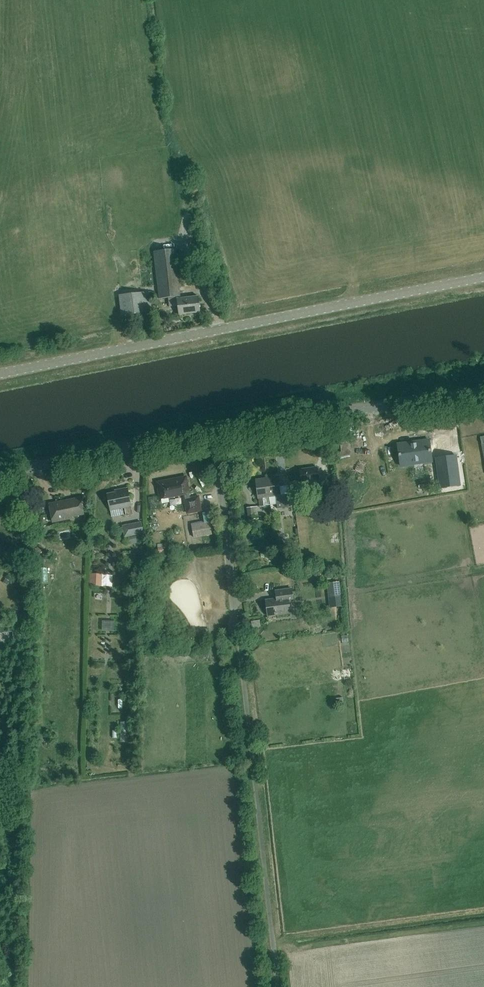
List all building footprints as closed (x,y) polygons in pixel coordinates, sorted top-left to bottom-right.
[(180,288),(177,250),(154,252),(159,299),(167,298),(168,307),(177,306),(179,316),(199,313),(198,305),(199,305),(199,303),(198,303),(197,297),(177,299),(177,297),(180,297),(179,288),(180,288)] [(151,313),(149,292),(119,295),(122,316),(151,313)] [(452,435),(434,436),(435,452),(437,451),(437,444),(453,443),(452,435)] [(429,440),(397,445),(401,467),(415,465),(413,457),(421,456),(422,463),(432,462),(429,440)] [(437,446),(438,452),(455,449),(454,443),(437,446)] [(352,459),(350,452),(340,455),(342,462),(352,459)] [(394,460),(394,452),(384,452),(384,461),(394,460)] [(456,456),(436,458),(440,488),(460,485),(456,456)] [(319,481),(317,467),(300,469),(302,483),(303,483),(304,489),(314,487),(313,482),(319,481)] [(190,499),(186,477),(157,483),(160,499),(184,495),(187,513),(201,511),(198,497),(190,499)] [(267,478),(269,497),(276,496),(277,509),(291,507),(289,494),(281,495),(278,477),(267,478)] [(269,497),(267,478),(255,480),(258,499),(259,506),(264,506),(263,498),(269,497)] [(133,515),(127,489),(120,490),(120,492),(107,495),(110,510),(125,507),(126,516),(133,515)] [(334,491),(315,494),(316,502),(335,499),(334,491)] [(84,515),(80,498),(49,504),(53,522),(72,519),(72,517),(84,515)] [(256,519),(254,507),(247,508),(248,520),(256,519)] [(144,533),(142,522),(123,526),(125,537),(144,533)] [(212,522),(193,524),(195,537),(213,535),(212,522)] [(283,545),(281,533),(274,534),(275,546),(283,545)] [(92,573),(92,586),(105,586),(105,573),(92,573)] [(341,596),(339,581),(326,583),(328,597),(341,596)] [(293,602),(292,589),(276,591),(277,599),(266,601),(268,616),(290,613),(289,602),(293,602)]
